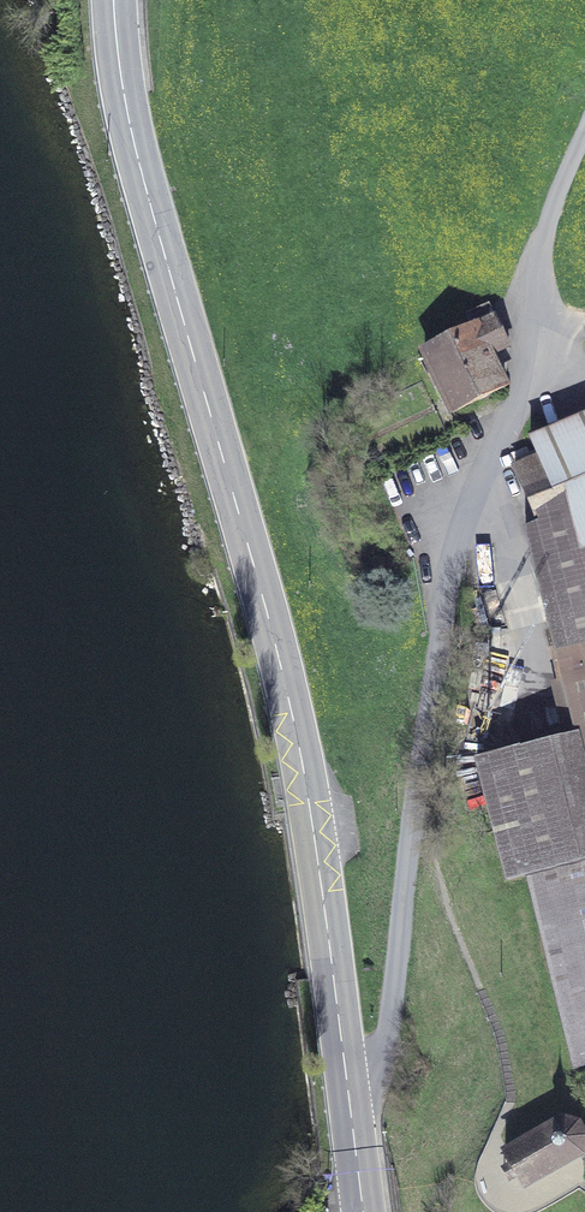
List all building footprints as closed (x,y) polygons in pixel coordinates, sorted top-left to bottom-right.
[(474,329),(425,353),(454,412),(504,388),(489,356),(509,346),(490,306),(468,317),(474,329)] [(541,526),(527,532),(576,738),(477,762),(505,879),(528,875),(576,1067),(584,1065),(584,418),(532,441),(539,458),(516,468),(541,526)] [(506,1152),(512,1163),(503,1168),(511,1182),(520,1177),(525,1186),(581,1155),(584,1143),(584,1136),(577,1122),(563,1120),(506,1152)]
